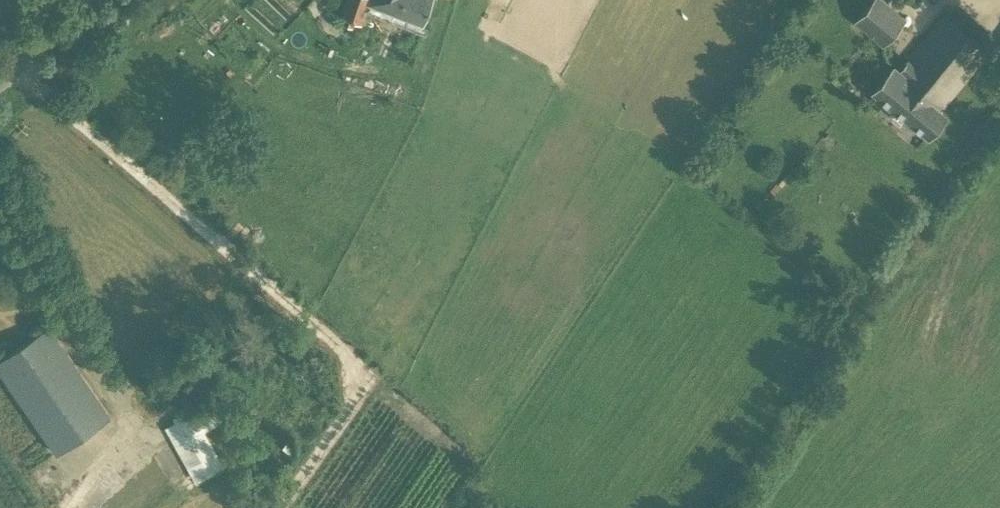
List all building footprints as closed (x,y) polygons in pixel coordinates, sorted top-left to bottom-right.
[(341,14),(345,15),(342,23),(353,27),(355,20),(361,23),(369,2),(422,22),(430,0),(346,0),(341,14)] [(905,16),(885,0),(871,0),(854,20),(882,43),(905,16)] [(940,108),(988,48),(945,13),(899,69),(893,64),(871,90),(928,135),(946,113),(940,108)] [(782,187),(777,183),(771,190),(776,195),(782,187)] [(110,414),(48,326),(0,359),(0,372),(56,452),(110,414)] [(195,481),(231,462),(212,427),(236,413),(226,393),(165,427),(195,481)]
